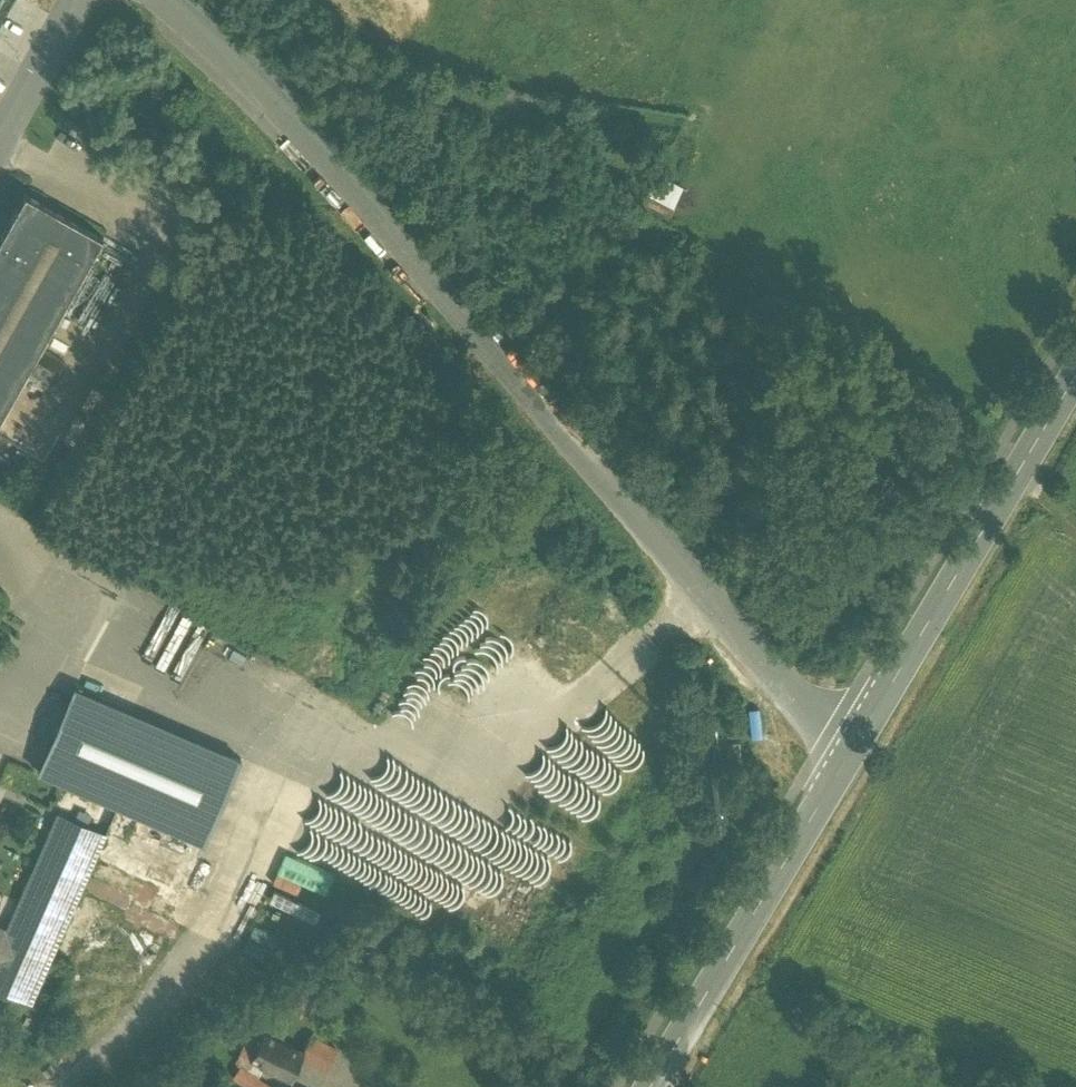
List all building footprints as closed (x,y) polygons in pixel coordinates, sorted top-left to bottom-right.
[(676,213),(688,186),(660,174),(648,201),(676,213)] [(0,239),(0,420),(104,235),(27,192),(0,239)] [(243,764),(76,691),(38,777),(206,849),(243,764)] [(6,929),(5,933),(0,943),(0,988),(32,1002),(95,859),(106,834),(57,813),(6,929)] [(304,1051),(266,1034),(254,1059),(291,1077),(304,1051)]
